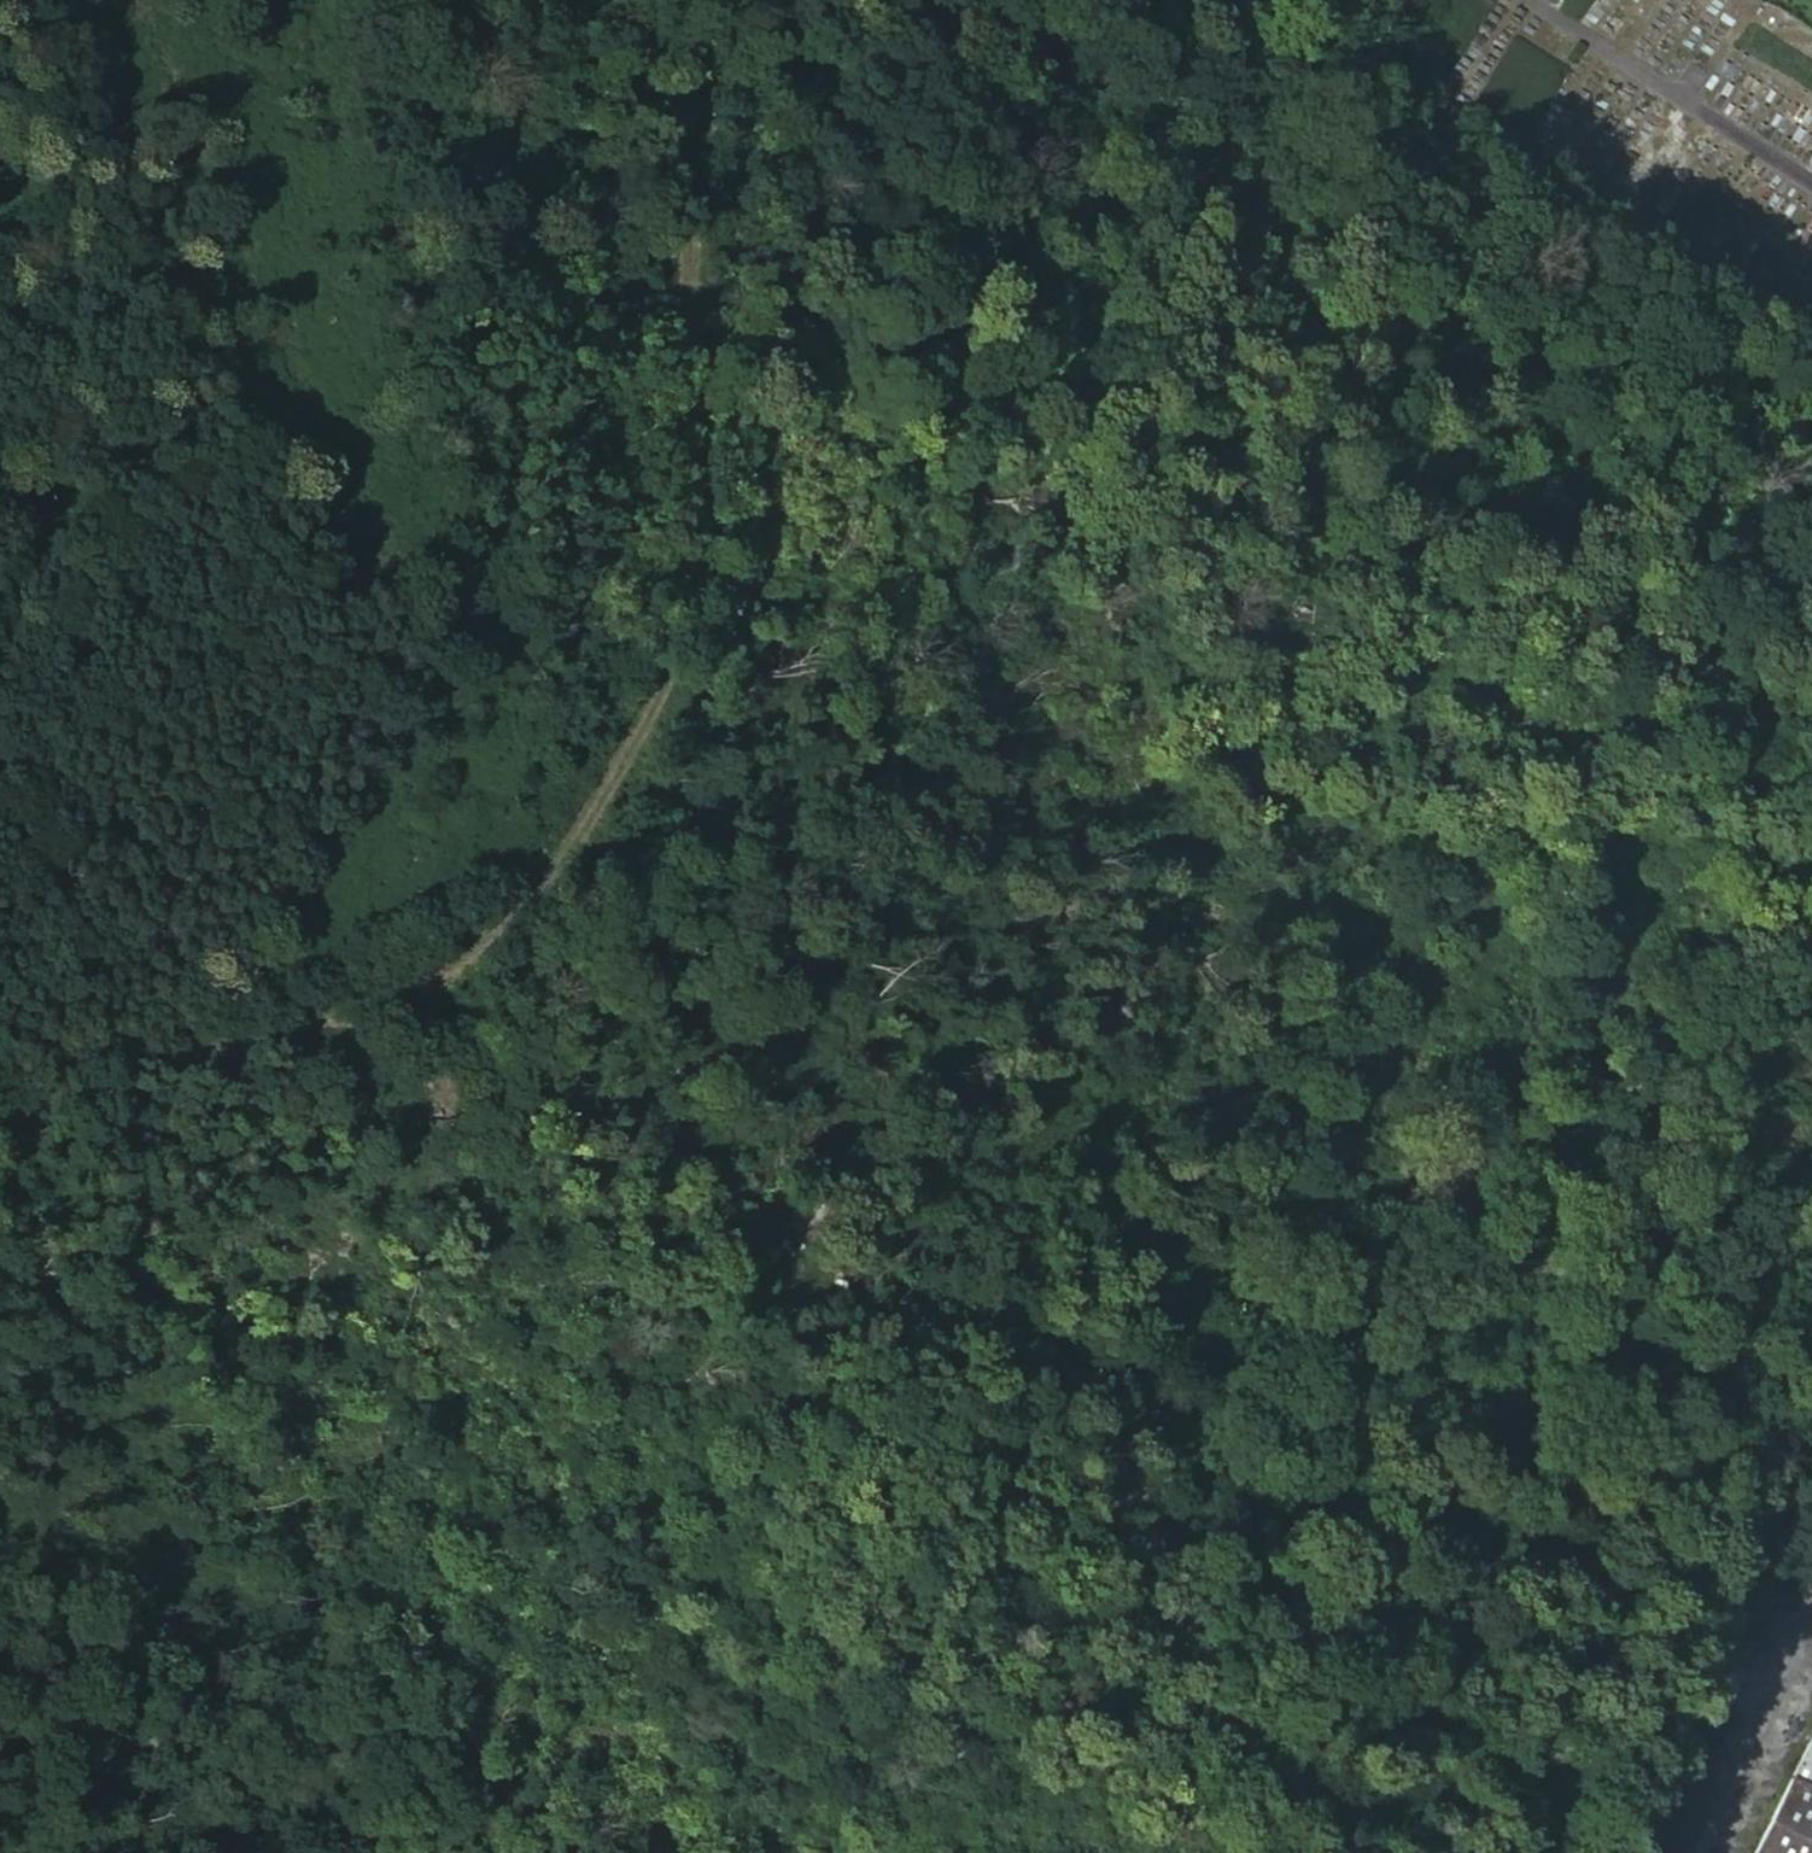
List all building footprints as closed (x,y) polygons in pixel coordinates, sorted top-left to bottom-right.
[(1752,1852),(1811,1852),(1811,1732),(1752,1852)]
